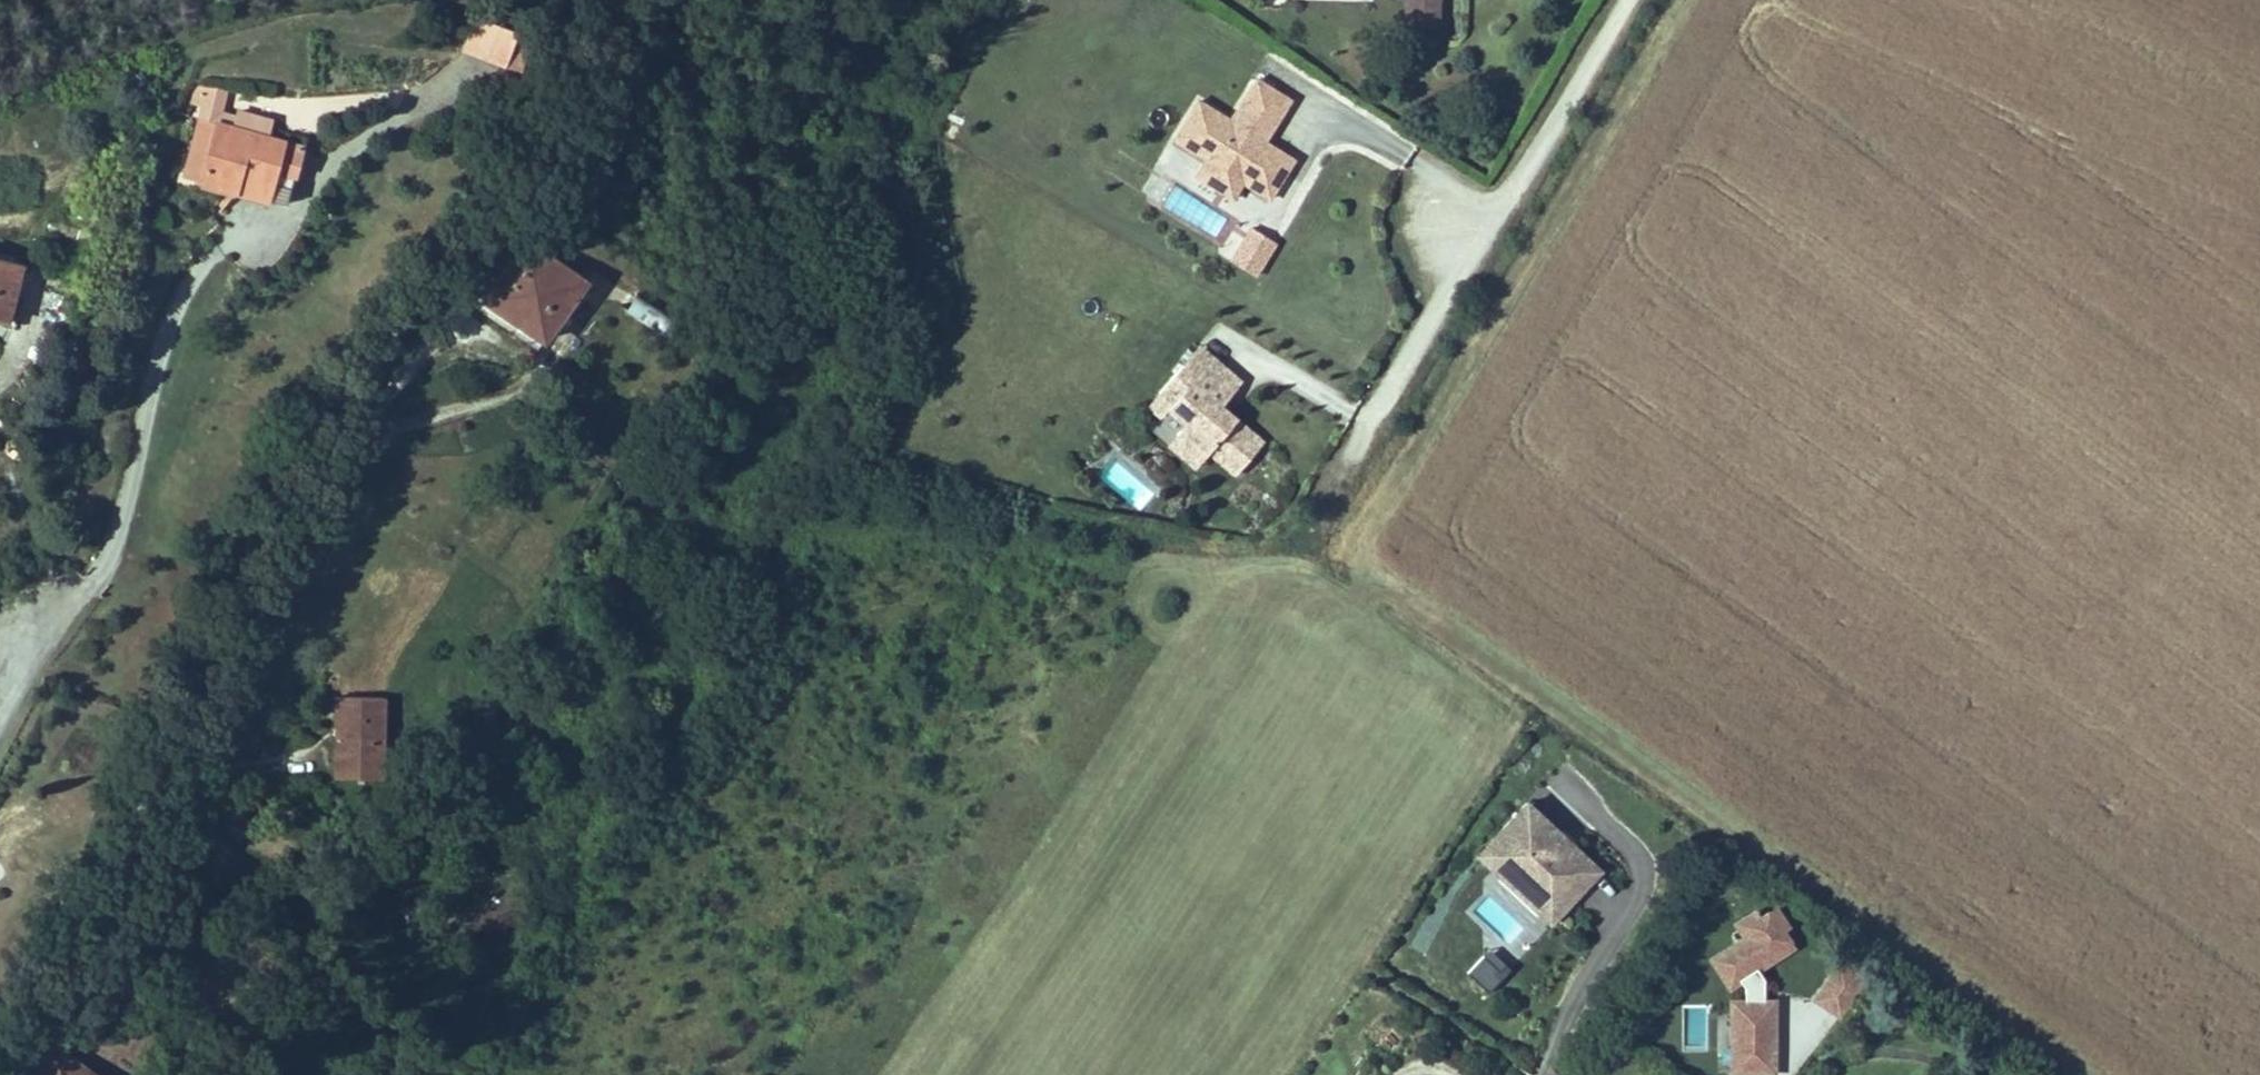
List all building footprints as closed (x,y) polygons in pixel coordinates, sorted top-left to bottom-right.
[(1435,13),(1469,15),(1470,0),(1436,0),(1435,13)] [(535,39),(474,17),(460,53),(521,75),(535,39)] [(1198,100),(1172,143),(1204,163),(1194,179),(1235,204),(1244,187),(1271,203),(1297,160),(1268,143),(1294,101),(1256,78),(1231,120),(1198,100)] [(208,84),(197,124),(216,129),(221,111),(224,112),(230,90),(208,84)] [(307,147),(271,137),(275,120),(237,110),(235,115),(224,112),(221,111),(216,129),(210,151),(202,149),(201,155),(189,152),(182,178),(198,182),(197,186),(240,198),(244,182),(274,190),(271,201),(286,205),(293,180),(297,181),(307,147)] [(202,149),(210,151),(216,129),(197,124),(189,152),(201,155),(202,149)] [(244,182),(240,198),(269,206),(271,201),(274,190),(244,182)] [(1258,278),(1278,245),(1251,228),(1231,261),(1258,278)] [(589,285),(526,242),(483,305),(546,348),(589,285)] [(0,263),(0,323),(8,325),(22,269),(0,263)] [(1196,472),(1210,456),(1235,478),(1264,444),(1222,407),(1244,383),(1200,345),(1145,408),(1160,421),(1167,414),(1185,430),(1169,448),(1196,472)] [(348,737),(349,700),(337,699),(335,737),(348,737)] [(384,781),(387,701),(349,700),(348,737),(335,737),(334,779),(384,781)] [(1525,798),(1473,853),(1550,925),(1602,870),(1525,798)] [(1762,998),(1762,977),(1755,966),(1788,946),(1779,932),(1784,929),(1772,910),(1756,920),(1751,912),(1734,923),(1743,938),(1712,957),(1728,984),(1738,978),(1741,983),(1741,998),(1731,998),(1730,1072),(1771,1072),(1772,998),(1762,998)] [(1489,949),(1467,975),(1490,994),(1511,968),(1489,949)] [(1837,1016),(1862,979),(1835,962),(1811,999),(1837,1016)] [(45,1074),(94,1074),(62,1052),(45,1074)]
